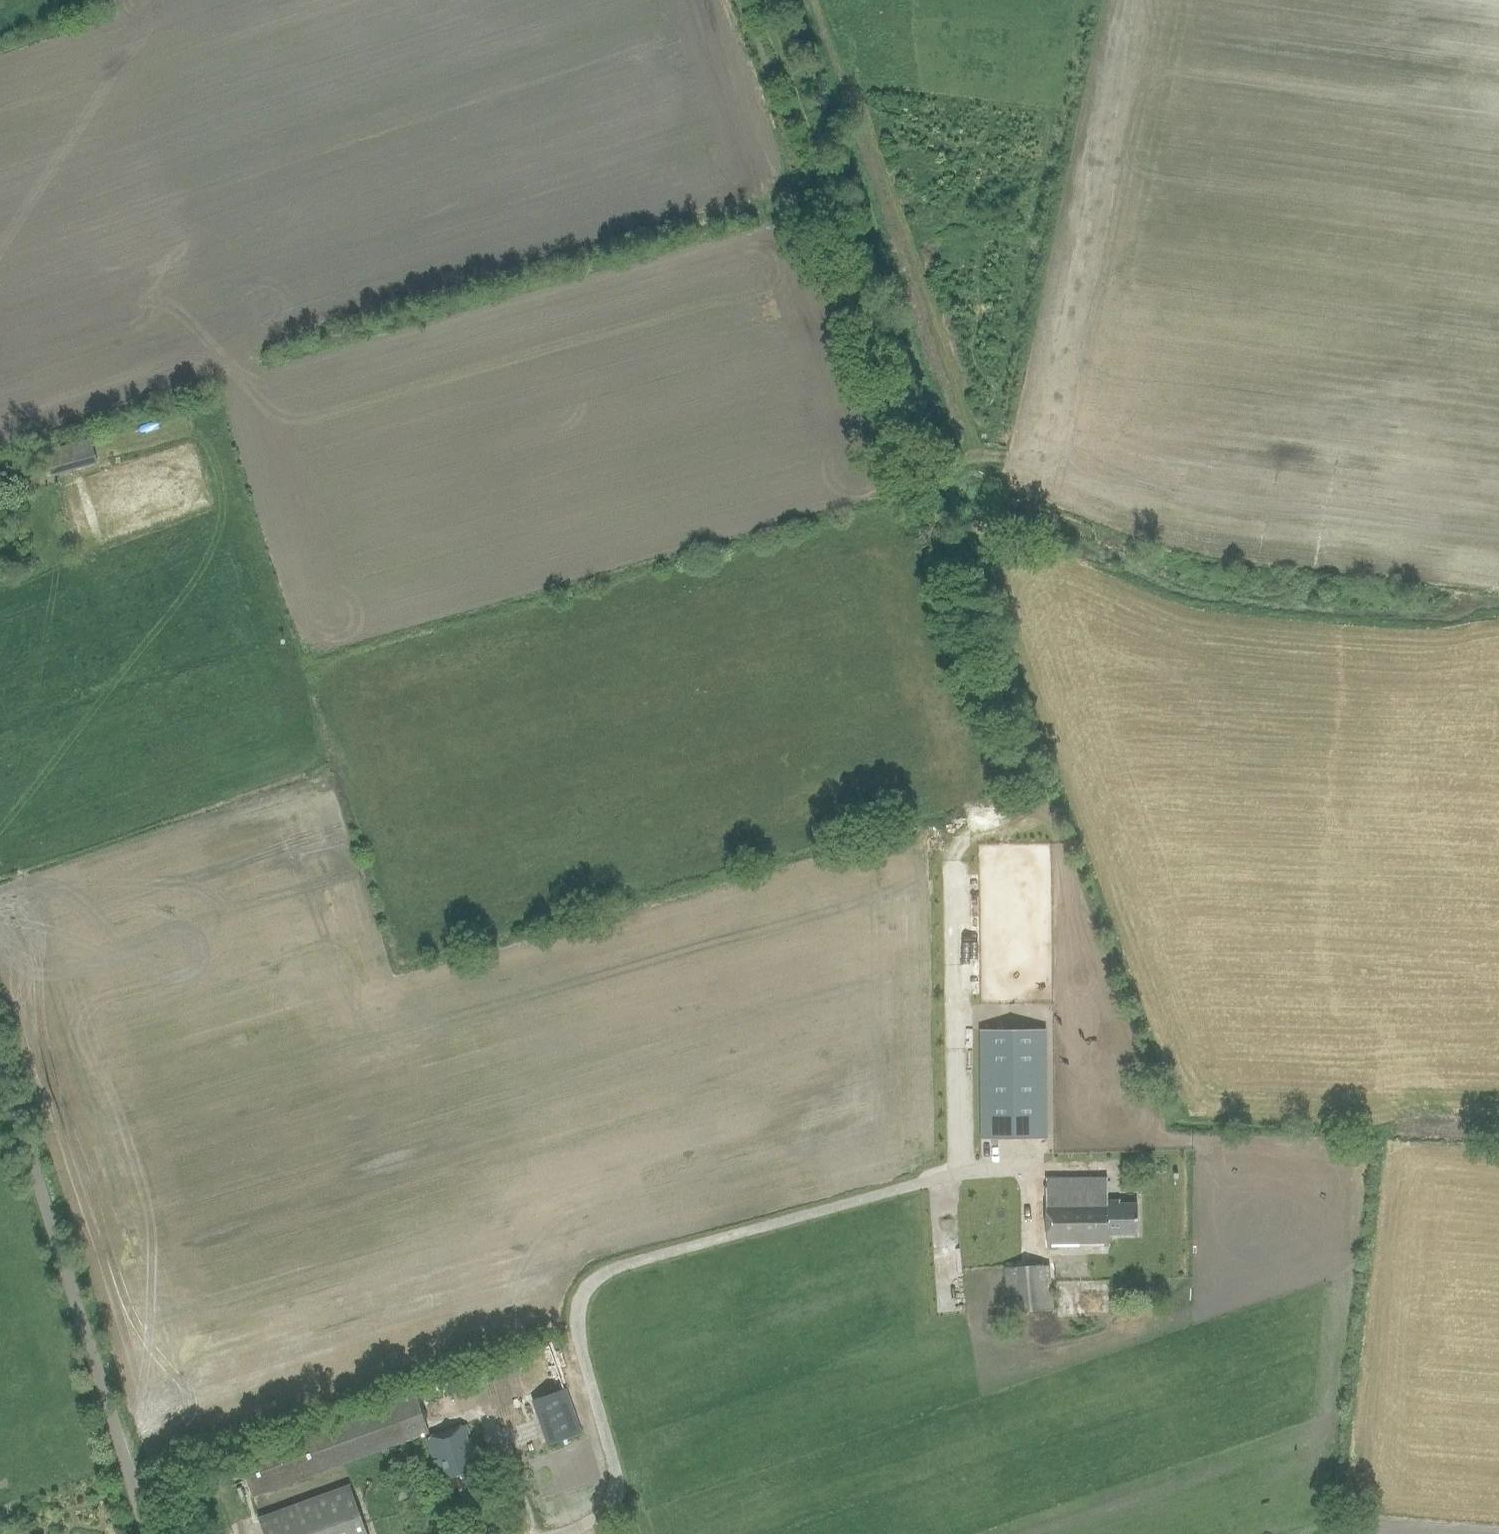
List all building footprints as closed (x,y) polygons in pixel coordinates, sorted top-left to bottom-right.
[(85,441),(44,451),(49,472),(90,462),(85,441)] [(1054,967),(1052,886),(1017,887),(1019,968),(1054,967)] [(1047,1029),(981,1029),(982,1139),(1048,1138),(1047,1029)] [(1109,1234),(1138,1234),(1138,1203),(1120,1203),(1120,1200),(1109,1200),(1108,1178),(1047,1179),(1048,1246),(1109,1245),(1109,1234)] [(1005,1268),(1009,1313),(1054,1309),(1050,1264),(1005,1268)] [(465,1420),(462,1412),(489,1402),(495,1419),(535,1404),(549,1445),(582,1433),(550,1344),(238,1458),(253,1498),(465,1420)] [(479,1474),(480,1474),(474,1457),(477,1456),(471,1438),(467,1439),(466,1435),(469,1434),(466,1425),(427,1439),(435,1460),(432,1461),(442,1490),(451,1487),(453,1493),(471,1486),(468,1478),(479,1474)] [(350,1484),(258,1517),(264,1533),(368,1533),(350,1484)]
